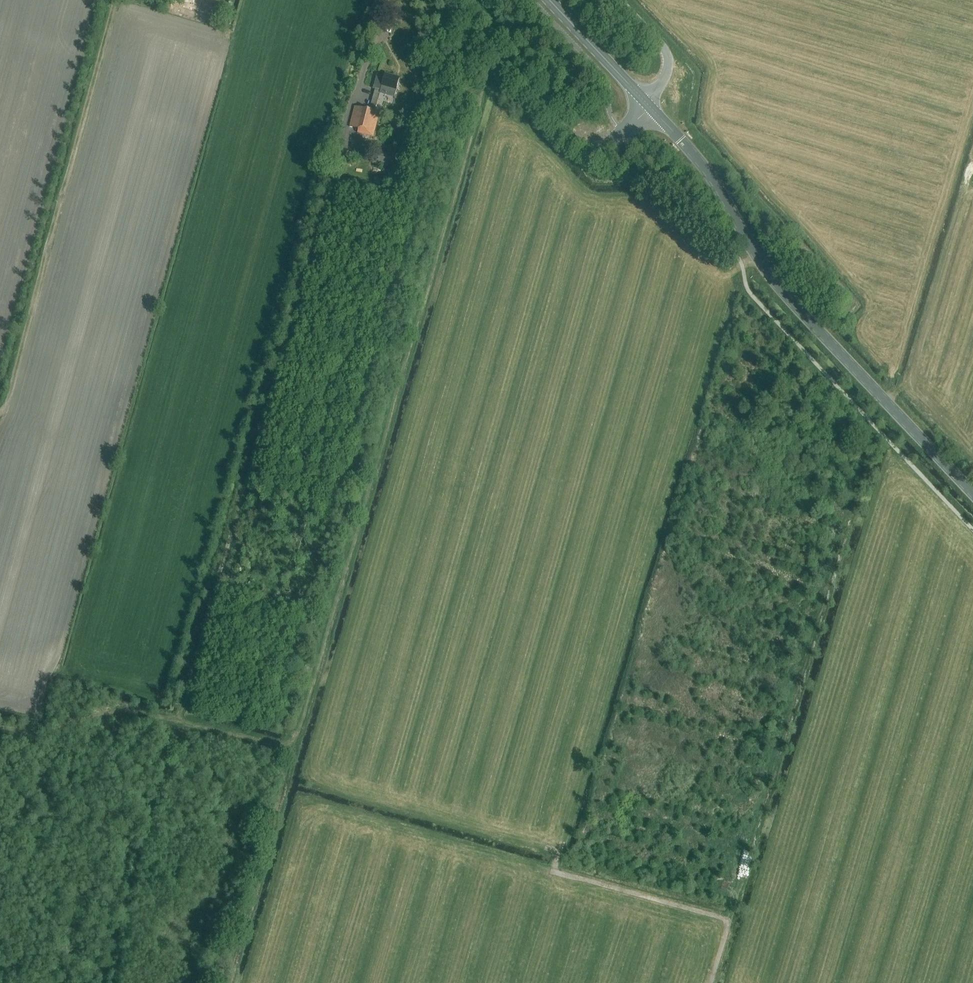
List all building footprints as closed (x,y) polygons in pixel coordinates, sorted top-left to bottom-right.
[(400,77),(385,73),(384,76),(377,75),(374,88),(375,88),(369,109),(355,106),(350,127),(358,129),(357,132),(373,136),(380,112),(376,111),(382,86),(397,90),(400,77)] [(389,166),(391,153),(375,150),(372,162),(389,166)]
